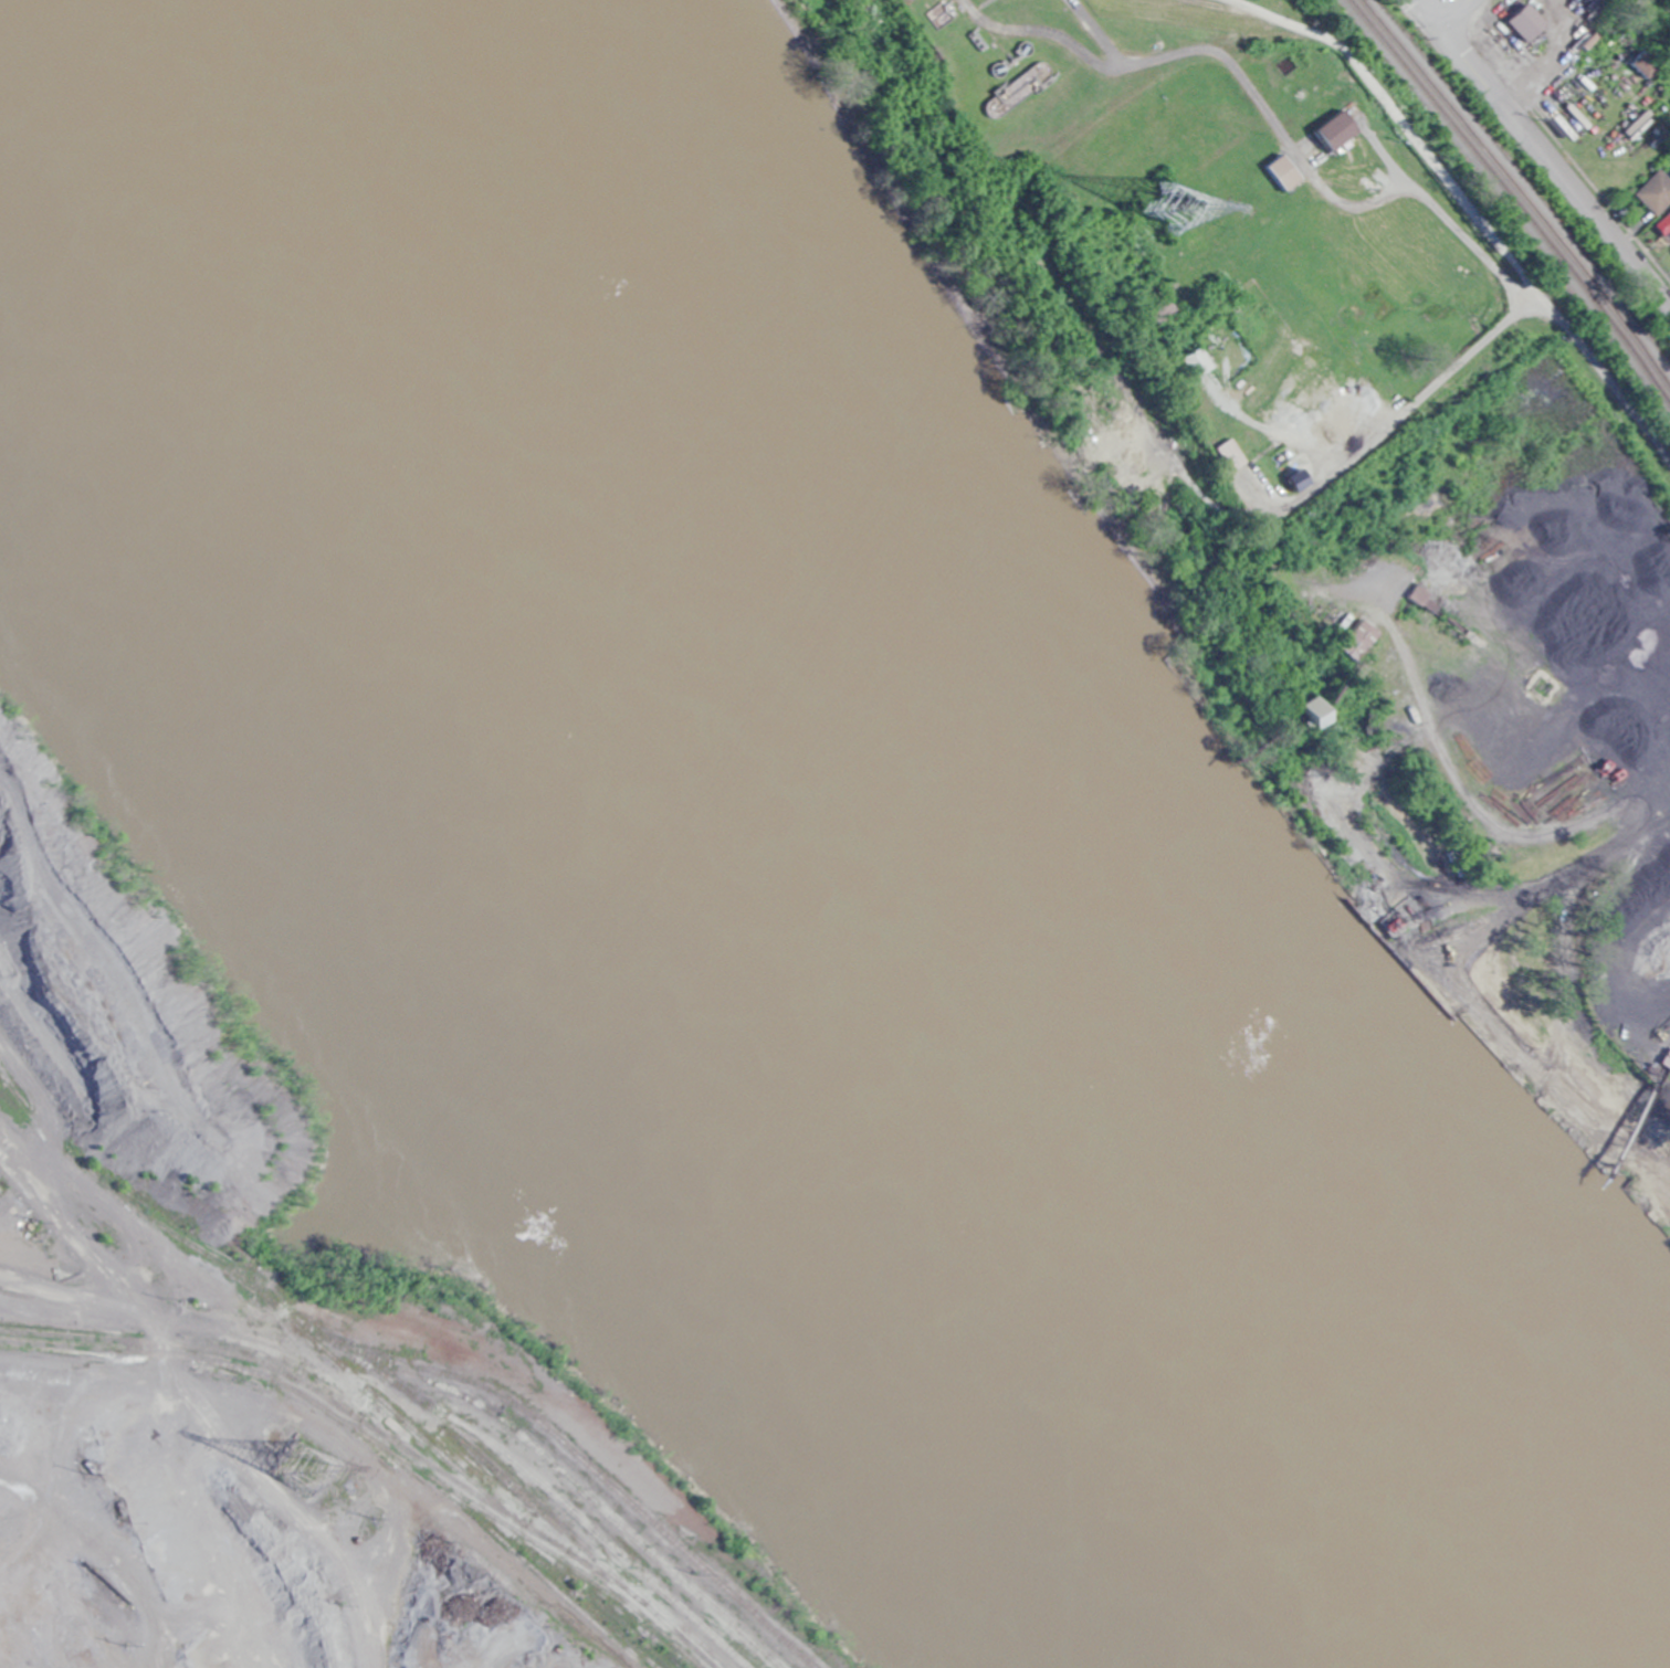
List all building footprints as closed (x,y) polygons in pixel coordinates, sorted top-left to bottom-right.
[(1517,42),(1526,33),(1504,13),(1495,23),(1517,42)] [(1653,170),(1627,196),(1649,217),(1669,196),(1669,187),(1653,170)] [(1184,379),(1206,367),(1194,346),(1173,357),(1184,379)] [(1218,447),(1232,471),(1248,462),(1235,438),(1218,447)] [(1339,638),(1359,659),(1383,637),(1363,615),(1339,638)] [(1299,704),(1319,731),(1337,717),(1317,691),(1299,704)]
